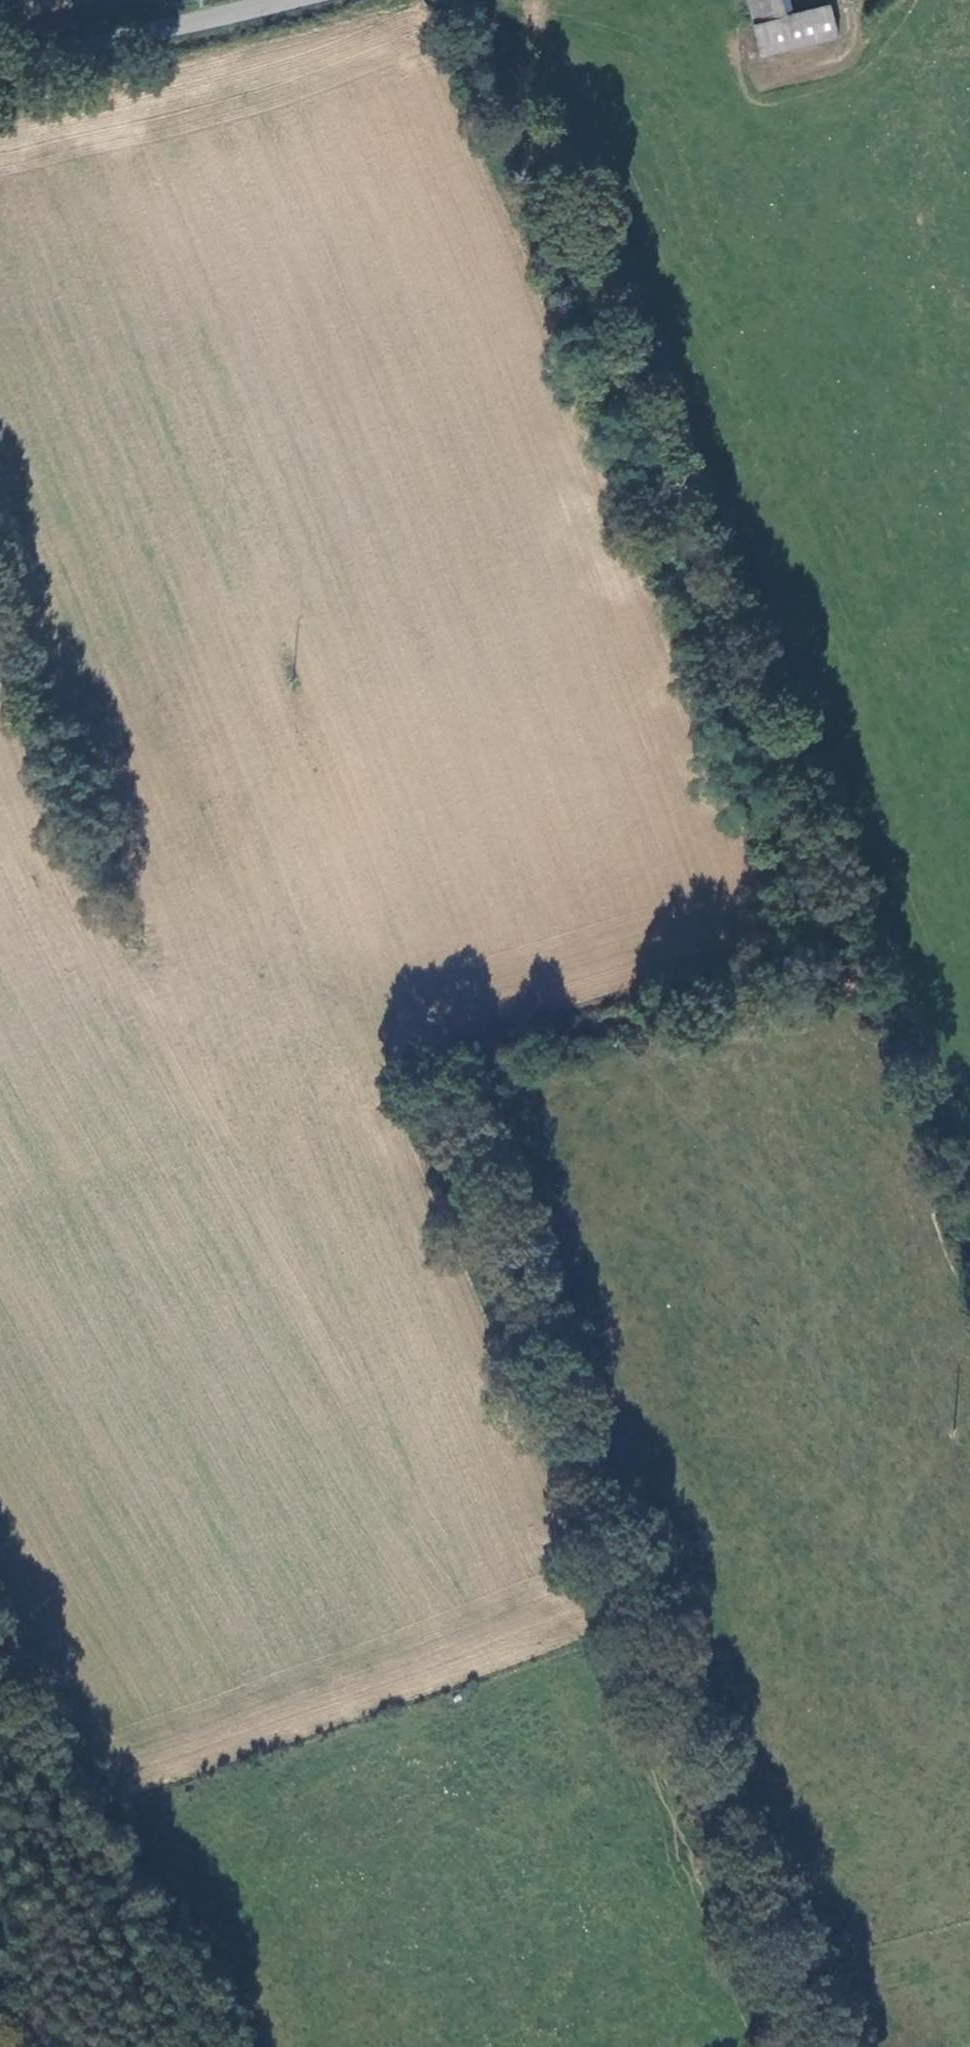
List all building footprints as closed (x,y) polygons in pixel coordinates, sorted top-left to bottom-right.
[(759,58),(836,40),(828,7),(786,16),(782,0),(745,0),(759,58)]
